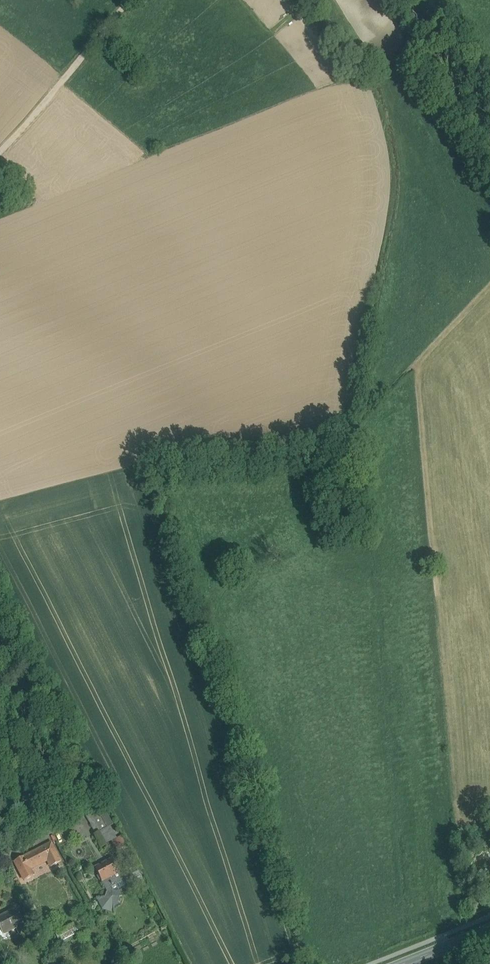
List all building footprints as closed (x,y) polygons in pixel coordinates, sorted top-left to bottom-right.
[(86,816),(96,811),(92,805),(83,810),(86,816)] [(113,825),(103,808),(96,812),(105,829),(99,832),(106,844),(111,841),(116,839),(110,827),(113,825)] [(105,829),(96,812),(96,811),(86,816),(95,834),(99,832),(105,829)] [(130,851),(122,836),(116,839),(111,841),(119,856),(117,857),(121,866),(126,863),(129,870),(135,867),(135,866),(128,852),(130,851)] [(51,843),(23,857),(14,862),(24,881),(33,876),(30,869),(47,860),(51,867),(61,862),(51,843)] [(112,859),(94,868),(98,876),(97,876),(99,881),(101,880),(106,890),(113,886),(109,878),(119,873),(112,859)] [(135,867),(129,870),(134,880),(135,879),(140,876),(135,866),(135,867)] [(113,886),(106,890),(107,892),(106,893),(105,898),(96,898),(96,899),(97,899),(102,909),(114,913),(114,906),(119,904),(120,904),(118,902),(119,897),(122,897),(122,896),(121,897),(118,891),(119,890),(126,886),(119,873),(109,878),(113,886)] [(140,876),(135,879),(135,880),(134,881),(137,886),(143,882),(140,876)] [(6,939),(4,935),(24,925),(15,909),(0,917),(0,942),(6,939)]
